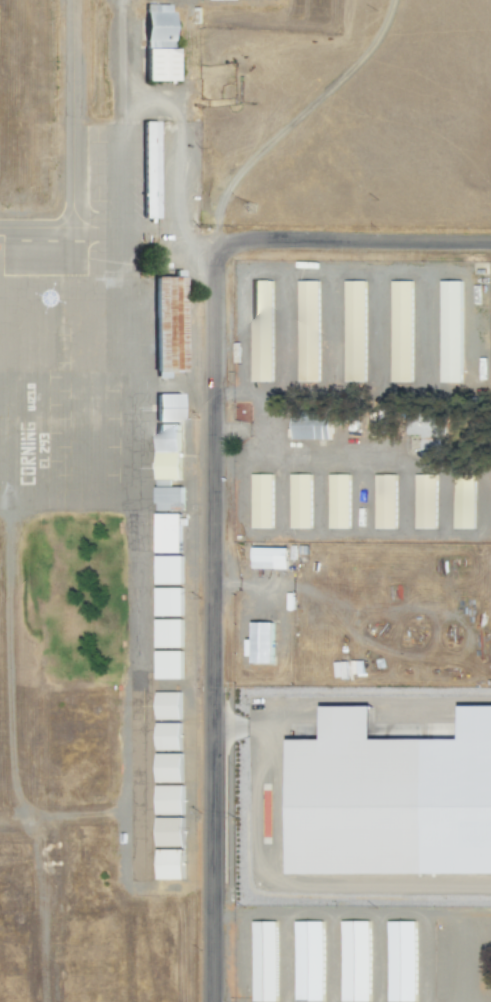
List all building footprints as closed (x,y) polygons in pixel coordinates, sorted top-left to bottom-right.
[(143,81),(174,81),(174,49),(170,49),(171,5),(144,5),(143,81)] [(155,122),(140,122),(141,219),(156,219),(155,122)] [(182,371),(182,277),(154,277),(153,378),(167,379),(167,371),(182,371)] [(271,281),(251,281),(250,382),(271,382),(271,281)] [(318,281),(297,281),(297,382),(317,382),(318,281)] [(390,382),(411,382),(410,281),(390,281),(390,382)] [(440,383),(460,383),(460,281),(439,281),(440,383)] [(364,382),(364,282),(343,282),(344,382),(364,382)] [(180,422),(179,395),(155,395),(155,423),(180,422)] [(329,441),(330,413),(292,412),(291,439),(329,441)] [(178,424),(154,425),(155,511),(182,511),(182,487),(169,488),(169,480),(179,480),(178,424)] [(419,439),(420,457),(438,456),(437,439),(419,439)] [(271,475),(251,474),(250,529),(271,529),(271,475)] [(309,475),(288,475),(289,529),(310,529),(309,475)] [(348,529),(347,475),(327,475),(328,529),(348,529)] [(374,529),(394,530),(395,475),(374,475),(374,529)] [(435,475),(414,475),(413,529),(434,530),(435,475)] [(473,529),(473,475),(453,475),(452,529),(473,529)] [(179,553),(180,514),(155,514),(155,553),(179,553)] [(287,548),(251,548),(251,569),(286,570),(287,548)] [(181,556),(154,557),(155,585),(182,585),(181,556)] [(154,588),(155,617),(182,617),(181,588),(154,588)] [(155,649),(182,648),(181,620),(155,620),(155,649)] [(272,623),(251,624),(251,640),(247,641),(247,665),(272,665),(272,623)] [(182,680),(182,651),(155,651),(155,680),(182,680)] [(156,720),(180,720),(180,693),(156,693),(156,720)] [(180,723),(156,724),(156,751),(180,751),(180,723)] [(286,741),(490,740),(490,875),(289,876),(286,741)] [(181,783),(182,754),(155,754),(155,783),(181,783)] [(182,786),(155,786),(155,815),(183,815),(182,786)] [(156,819),(155,847),(182,848),(183,819),(156,819)] [(156,850),(156,880),(182,881),(182,851),(156,850)] [(322,921),(295,921),(294,1001),(321,1001),(322,921)] [(341,921),(340,1001),(368,1001),(369,921),(341,921)] [(387,921),(388,1001),(415,1001),(415,921),(387,921)] [(275,1001),(275,922),(252,922),(251,1001),(275,1001)]
